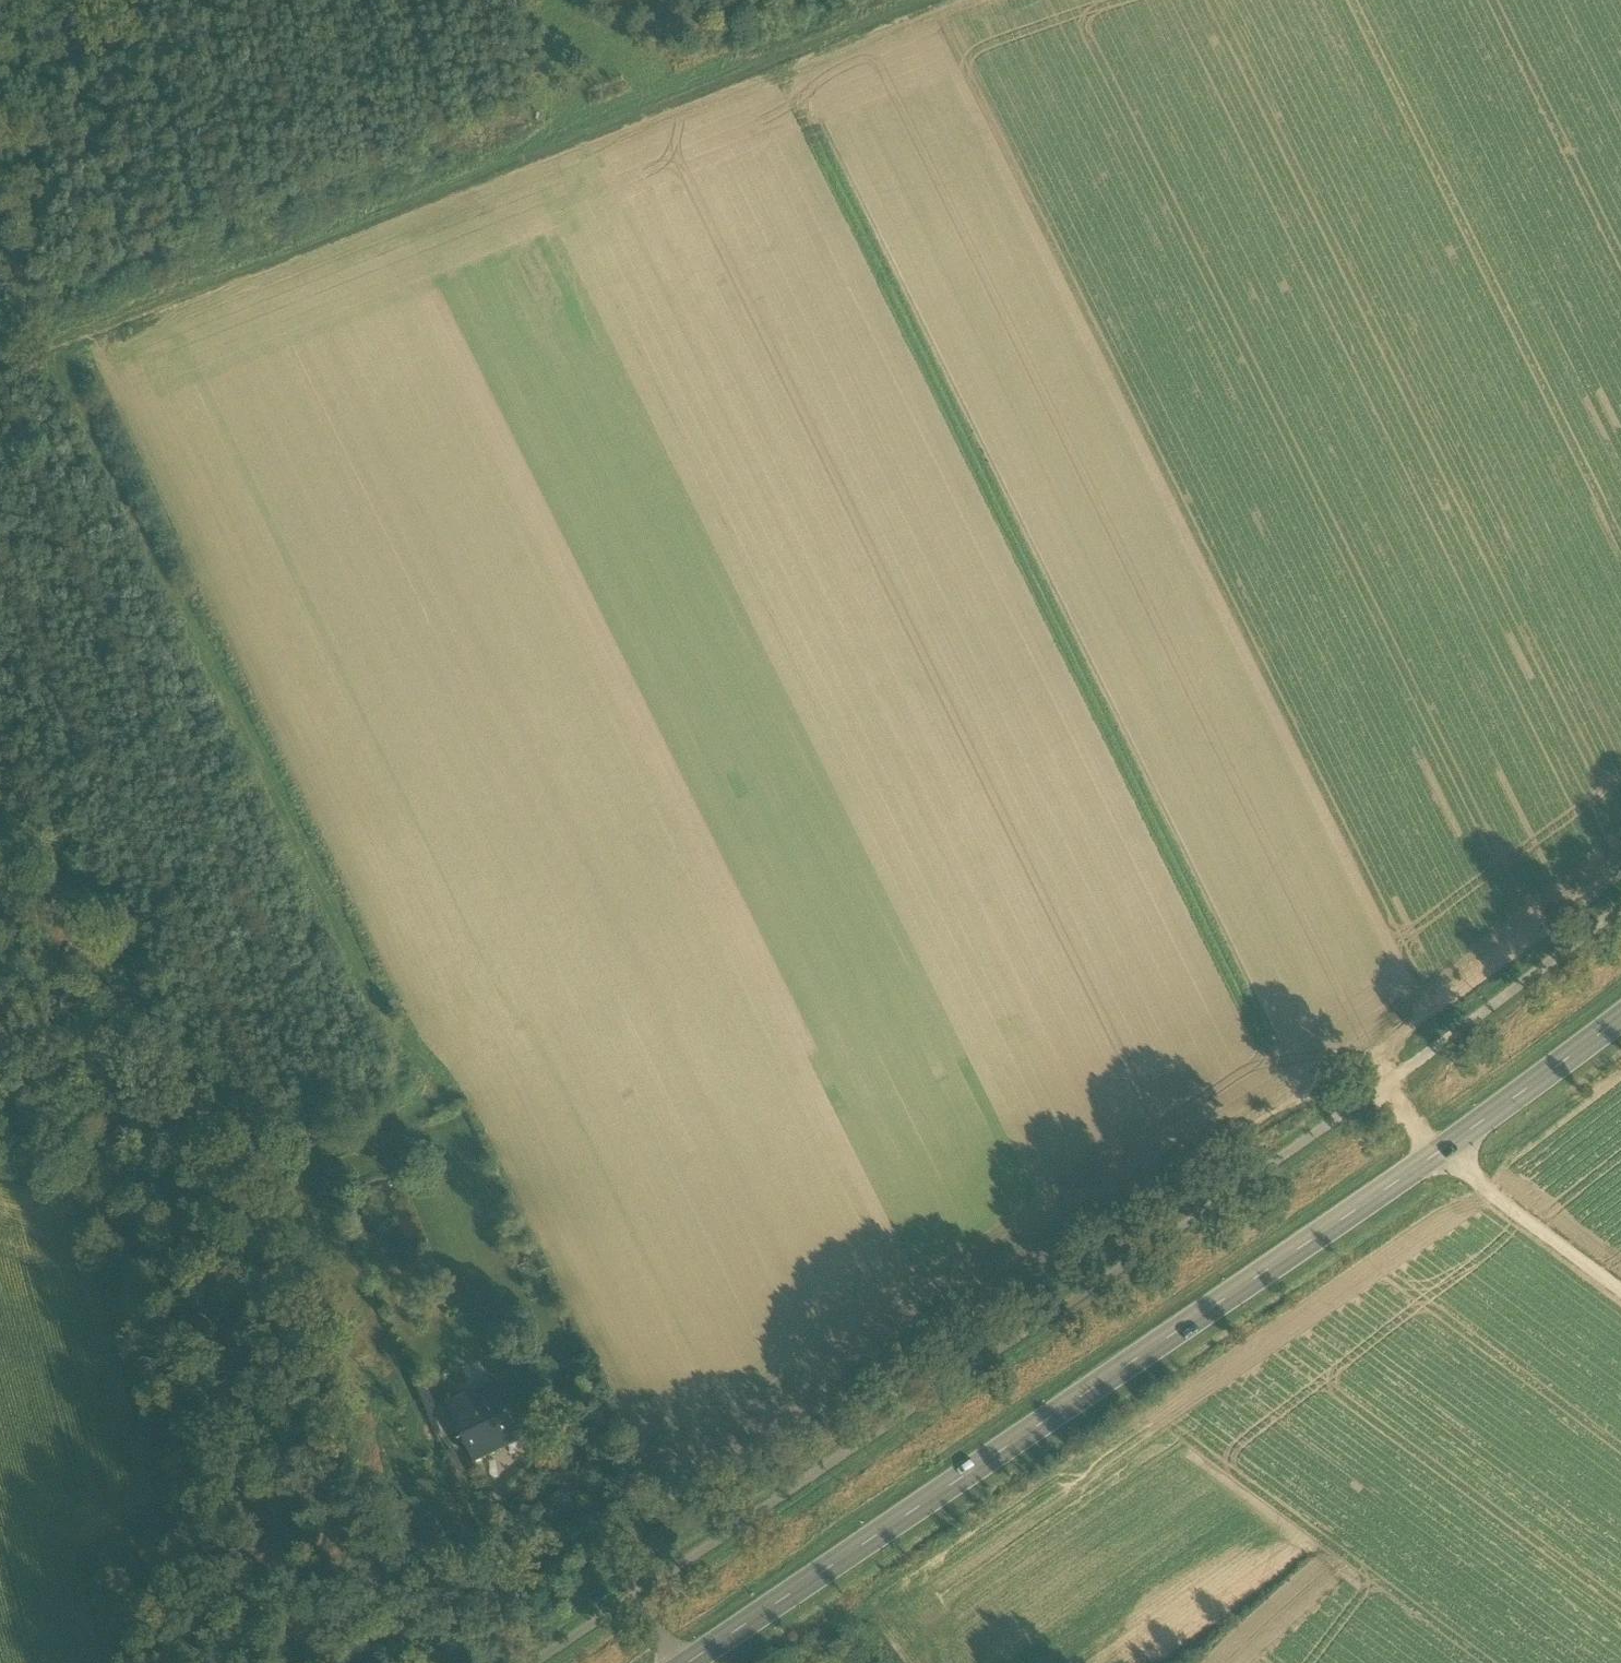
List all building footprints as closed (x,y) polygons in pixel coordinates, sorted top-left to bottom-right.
[(457,1423),(474,1460),(492,1452),(488,1443),(517,1430),(510,1414),(506,1416),(500,1403),(457,1423)]
